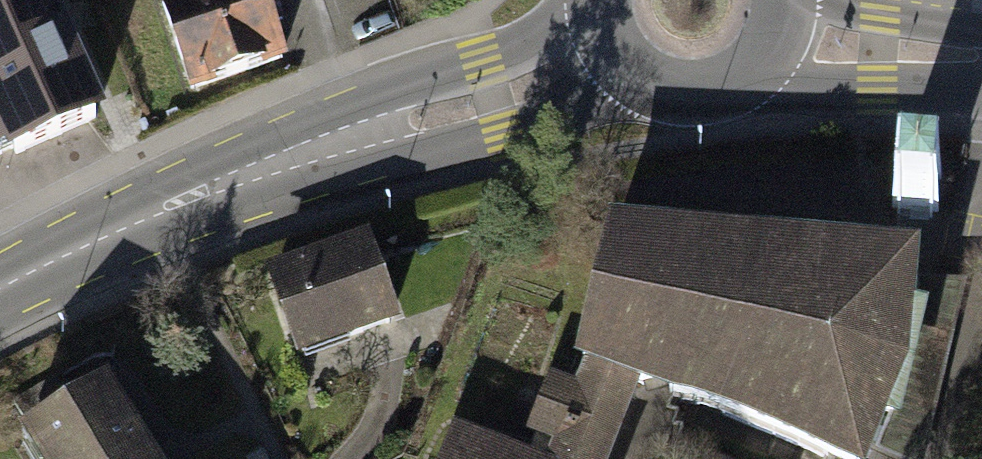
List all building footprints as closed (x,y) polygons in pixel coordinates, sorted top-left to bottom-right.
[(5,141),(120,87),(87,16),(80,0),(0,0),(0,131),(5,141)] [(167,14),(193,94),(320,53),(303,0),(211,0),(167,14)] [(617,239),(594,364),(661,389),(857,458),(934,458),(965,381),(964,272),(617,239)] [(366,241),(278,272),(306,351),(394,320),(366,241)] [(455,458),(636,458),(661,389),(594,364),(561,454),(470,421),(455,458)] [(13,405),(44,458),(147,458),(111,398),(82,410),(62,376),(13,405)]
